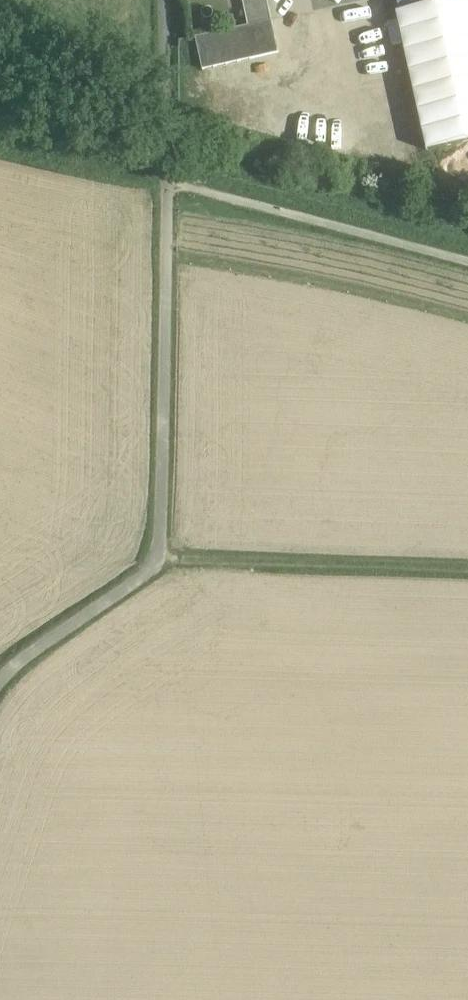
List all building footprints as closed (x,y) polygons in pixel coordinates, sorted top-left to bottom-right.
[(248,26),(272,21),(267,0),(243,0),(248,26)] [(397,14),(427,151),(467,142),(467,0),(460,0),(397,14)]
